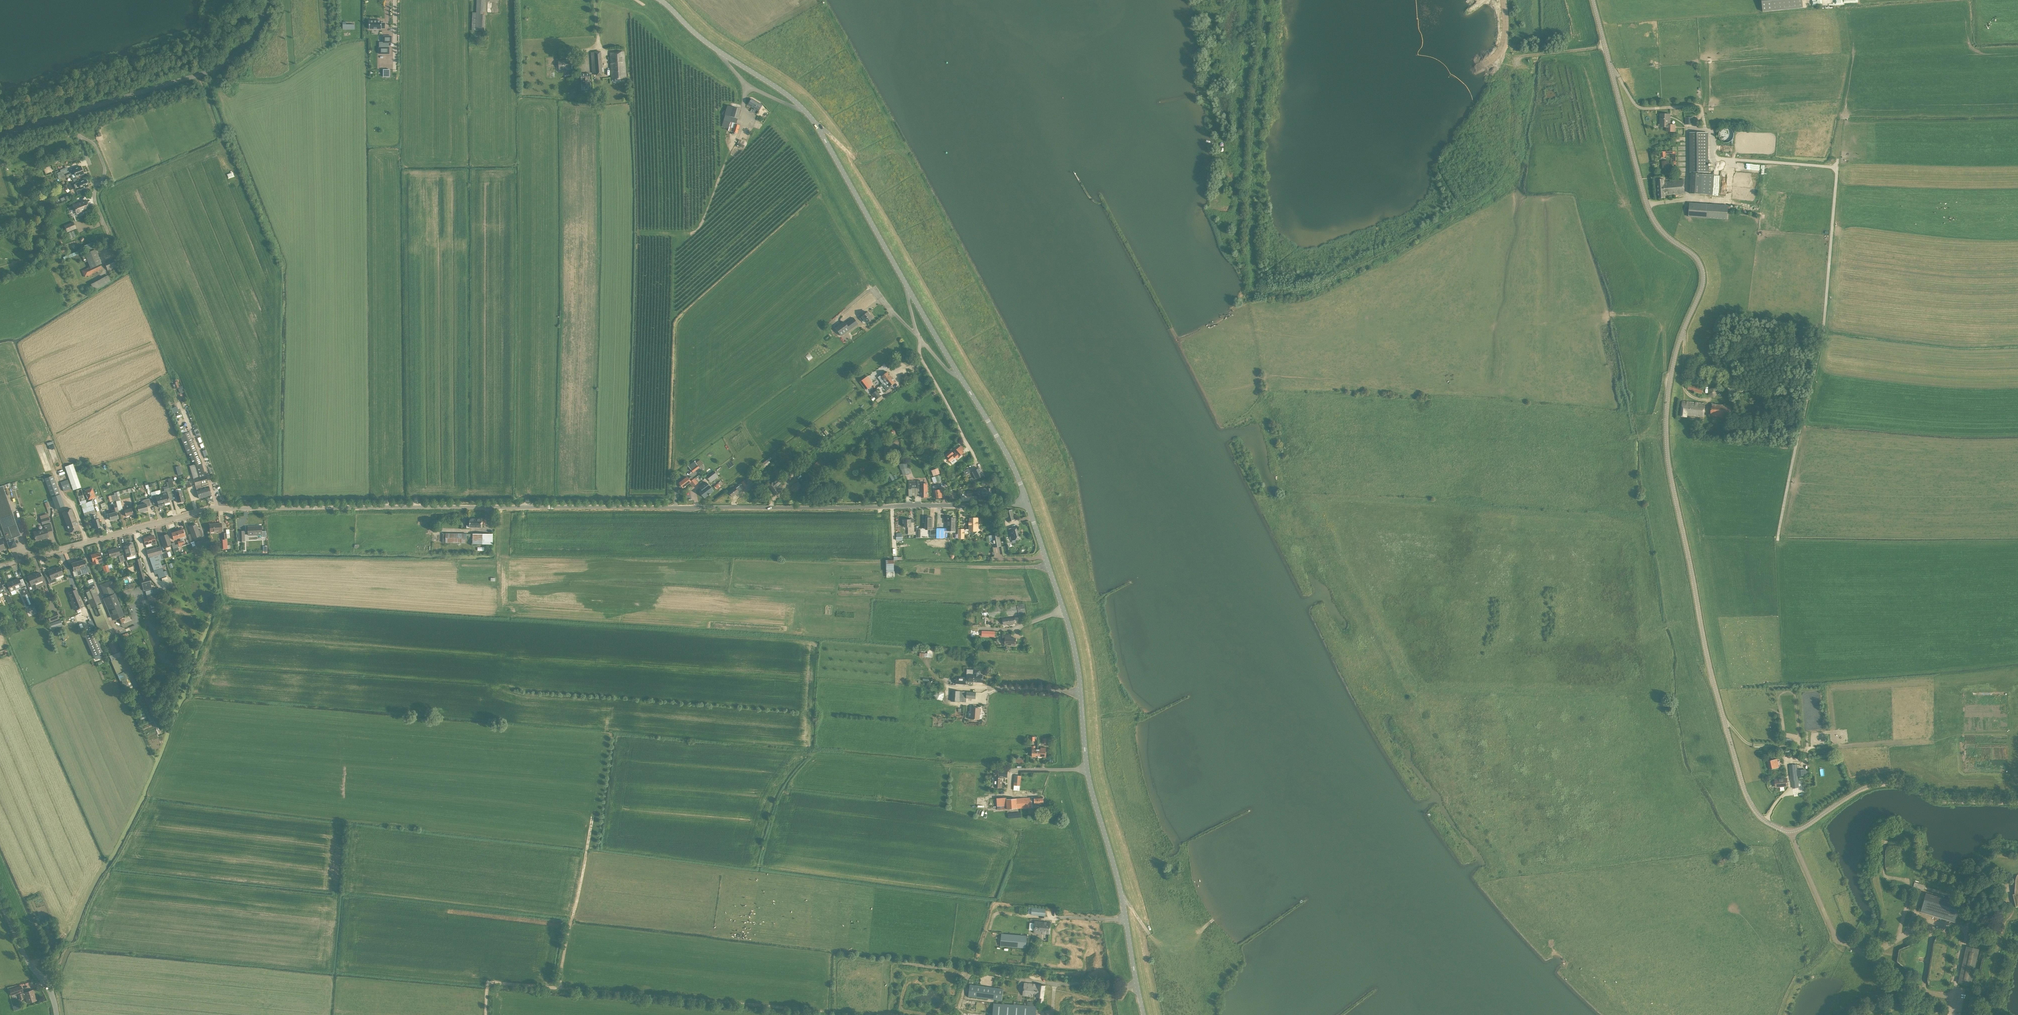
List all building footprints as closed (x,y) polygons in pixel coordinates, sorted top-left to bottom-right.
[(485,0),(477,0),(476,12),(484,12),(485,0)] [(1803,8),(1803,0),(1762,0),(1763,12),(1803,8)] [(343,29),(355,29),(355,24),(346,24),(346,21),(343,21),(343,29)] [(385,47),(380,47),(380,54),(389,54),(389,47),(388,47),(388,43),(392,43),(392,36),(384,36),(384,42),(384,43),(385,43),(385,47)] [(593,73),(602,72),(600,52),(591,52),(593,73)] [(611,79),(626,79),(625,60),(624,52),(610,53),(611,79)] [(558,61),(559,69),(566,68),(566,70),(570,70),(569,60),(558,61)] [(580,74),(581,80),(582,80),(582,83),(581,83),(581,89),(590,89),(590,82),(589,83),(588,80),(590,79),(589,73),(580,74)] [(755,110),(756,109),(759,111),(762,105),(751,98),(748,104),(754,108),(753,109),(755,110)] [(728,130),(732,132),(735,124),(736,124),(740,109),(733,107),(727,105),(725,112),(723,111),(722,114),(725,115),(722,127),(729,128),(728,130)] [(1670,127),(1670,114),(1661,114),(1660,127),(1670,127)] [(1726,143),(1727,143),(1728,143),(1729,142),(1730,142),(1731,141),(1732,140),(1733,139),(1733,138),(1734,138),(1734,137),(1734,136),(1734,135),(1734,134),(1734,133),(1734,132),(1733,132),(1733,131),(1732,130),(1731,129),(1730,129),(1730,128),(1729,128),(1728,128),(1727,128),(1727,127),(1726,128),(1725,128),(1724,128),(1723,128),(1722,129),(1721,130),(1720,131),(1720,132),(1719,132),(1719,133),(1719,134),(1719,135),(1719,136),(1719,137),(1719,138),(1720,138),(1720,139),(1721,140),(1722,141),(1723,142),(1724,142),(1725,142),(1725,143),(1726,143)] [(743,129),(737,145),(745,148),(750,131),(743,129)] [(1690,132),(1690,172),(1709,172),(1708,132),(1690,132)] [(1761,165),(1759,172),(1766,174),(1768,167),(1761,165)] [(76,168),(75,167),(70,169),(70,170),(71,171),(69,171),(70,172),(68,173),(66,168),(60,170),(60,172),(57,173),(58,176),(61,175),(62,178),(66,176),(67,177),(71,175),(73,179),(76,177),(84,174),(81,166),(76,168)] [(1712,195),(1714,175),(1692,173),(1690,193),(1712,195)] [(1725,191),(1727,173),(1722,173),(1721,178),(1715,177),(1714,184),(1719,184),(1719,190),(1725,191)] [(74,184),(73,182),(68,184),(70,190),(80,186),(81,189),(89,186),(88,185),(89,185),(88,182),(87,182),(86,179),(75,184),(74,184)] [(1665,182),(1665,179),(1658,180),(1659,198),(1665,197),(1665,195),(1685,193),(1684,180),(1665,182)] [(86,200),(73,205),(76,213),(89,208),(86,200)] [(1689,216),(1728,219),(1729,205),(1690,203),(1689,216)] [(67,232),(76,228),(73,222),(64,226),(67,232)] [(84,277),(102,269),(95,250),(82,255),(83,258),(85,262),(88,261),(90,265),(89,265),(90,267),(82,270),(84,277)] [(108,271),(118,266),(114,258),(104,263),(108,271)] [(104,277),(91,284),(94,291),(107,283),(104,277)] [(866,323),(872,318),(868,312),(861,316),(861,317),(859,318),(861,321),(863,319),(866,323)] [(841,336),(850,330),(858,324),(853,318),(845,324),(844,322),(835,328),(841,336)] [(883,384),(886,381),(892,377),(888,372),(883,375),(883,374),(878,377),(883,384)] [(896,382),(892,377),(886,381),(888,384),(885,386),(888,390),(892,386),(891,385),(896,382)] [(864,379),(860,382),(866,390),(870,387),(864,379)] [(1702,394),(1703,389),(1690,384),(1688,390),(1702,394)] [(1727,394),(1743,396),(1744,386),(1728,384),(1727,394)] [(1708,395),(1717,397),(1718,388),(1710,387),(1708,395)] [(877,390),(873,393),(877,399),(881,395),(877,390)] [(1704,417),(1705,403),(1683,401),(1681,417),(1687,417),(1687,415),(1704,417)] [(1717,407),(1716,416),(1730,417),(1731,408),(1717,407)] [(195,464),(201,484),(207,482),(202,464),(202,463),(189,432),(180,435),(187,454),(189,453),(192,462),(194,461),(195,464)] [(956,457),(955,457),(957,459),(964,453),(962,451),(964,449),(961,446),(954,452),(957,454),(955,455),(956,457)] [(955,457),(956,457),(955,455),(951,451),(947,454),(949,456),(947,457),(951,461),(955,457)] [(812,466),(815,470),(824,463),(821,459),(812,466)] [(694,461),(688,466),(693,472),(699,467),(703,464),(700,460),(696,463),(694,461)] [(774,470),(769,463),(758,471),(760,474),(759,474),(760,476),(761,476),(763,478),(774,470)] [(907,463),(900,464),(901,470),(903,475),(909,474),(911,473),(910,467),(908,468),(907,463)] [(73,464),(65,467),(73,490),(81,487),(73,464)] [(201,484),(195,464),(189,466),(195,485),(199,499),(205,497),(203,488),(202,488),(201,484)] [(980,468),(972,472),(976,479),(983,476),(980,468)] [(714,471),(707,477),(710,481),(717,476),(714,471)] [(790,480),(795,478),(794,472),(789,471),(786,476),(790,480)] [(56,509),(64,506),(53,476),(45,479),(56,509)] [(692,486),(697,483),(694,478),(695,478),(694,478),(693,479),(691,477),(688,479),(687,477),(679,483),(683,487),(689,482),(692,486)] [(744,479),(741,482),(744,486),(750,481),(747,478),(744,480),(744,479)] [(779,491),(782,489),(779,486),(781,485),(779,483),(782,481),(779,478),(773,483),(772,482),(769,485),(776,494),(779,491)] [(63,491),(71,489),(68,480),(60,482),(63,491)] [(921,484),(921,480),(909,481),(909,491),(912,491),(912,489),(921,488),(921,497),(928,497),(927,483),(921,484)] [(790,488),(794,493),(802,486),(797,481),(790,488)] [(201,484),(202,488),(203,488),(205,497),(211,495),(209,487),(207,482),(201,484)] [(702,489),(699,491),(704,497),(709,494),(709,495),(710,494),(713,491),(708,484),(706,482),(700,487),(702,489)] [(738,492),(742,490),(738,484),(728,492),(731,496),(738,491),(738,492)] [(4,534),(6,540),(7,540),(10,549),(16,547),(16,546),(16,545),(14,540),(15,539),(16,539),(16,538),(16,537),(20,535),(3,485),(0,486),(0,523),(1,524),(3,530),(4,534)] [(942,497),(941,489),(940,489),(939,485),(933,486),(934,491),(935,491),(936,498),(942,497)] [(92,488),(86,491),(87,495),(86,495),(87,498),(94,495),(92,488)] [(172,494),(170,488),(164,489),(165,492),(161,493),(162,496),(164,503),(170,502),(168,495),(172,494)] [(978,494),(982,494),(982,497),(987,496),(987,497),(992,497),(992,488),(982,489),(977,489),(977,488),(976,489),(976,490),(967,491),(968,497),(978,495),(978,494)] [(164,503),(162,496),(161,493),(160,490),(151,492),(150,489),(149,489),(151,495),(153,503),(157,502),(159,507),(165,506),(164,503)] [(177,502),(184,501),(182,491),(175,493),(177,502)] [(137,506),(138,513),(148,510),(147,507),(151,506),(149,499),(144,500),(143,501),(141,502),(140,502),(139,503),(139,504),(138,505),(138,506),(137,506)] [(91,501),(81,504),(82,508),(85,517),(96,514),(93,505),(91,501)] [(110,505),(113,513),(109,514),(110,520),(118,518),(117,513),(118,512),(116,504),(110,505)] [(126,516),(133,514),(131,508),(131,509),(130,505),(126,506),(127,509),(124,510),(126,516)] [(70,533),(79,529),(71,509),(62,512),(70,533)] [(1009,521),(1015,520),(1012,510),(1006,511),(1009,521)] [(95,515),(91,516),(95,529),(101,527),(99,519),(97,519),(95,515)] [(926,523),(926,529),(931,529),(931,535),(933,535),(933,538),(937,538),(936,529),(933,529),(933,525),(933,521),(933,517),(930,517),(930,516),(926,516),(926,517),(926,523)] [(978,531),(978,528),(977,528),(977,518),(970,518),(970,529),(968,529),(967,529),(966,529),(958,529),(958,538),(964,539),(965,539),(965,535),(964,535),(964,531),(967,531),(968,531),(970,531),(970,532),(973,535),(977,532),(977,531),(978,531)] [(469,519),(469,521),(466,521),(466,525),(469,525),(469,527),(481,527),(481,519),(469,519)] [(904,520),(903,520),(903,523),(904,523),(905,527),(908,527),(908,533),(914,532),(914,523),(911,523),(911,519),(904,520)] [(45,529),(33,532),(36,541),(49,537),(47,532),(52,531),(50,523),(44,525),(45,529)] [(218,531),(218,533),(222,533),(221,523),(209,524),(210,532),(218,531)] [(193,539),(202,535),(201,530),(198,531),(196,524),(188,527),(191,534),(188,535),(190,543),(194,542),(193,539)] [(248,535),(262,534),(262,526),(248,527),(248,535)] [(1012,541),(1021,539),(1018,526),(1009,529),(1011,536),(1010,537),(1011,539),(1012,539),(1012,541)] [(177,531),(179,538),(185,536),(183,529),(177,531)] [(179,538),(177,531),(171,533),(173,540),(179,538)] [(160,537),(164,547),(165,549),(171,547),(170,545),(171,544),(167,534),(160,537)] [(466,537),(470,537),(470,534),(442,534),(442,543),(466,543),(466,537)] [(492,545),(492,534),(472,534),(472,544),(492,545)] [(153,535),(149,536),(149,537),(144,539),(145,544),(151,543),(152,545),(156,544),(155,542),(153,535)] [(999,536),(992,537),(994,547),(1001,546),(999,536)] [(127,557),(135,555),(132,544),(124,546),(127,557)] [(162,554),(162,553),(162,552),(160,547),(147,550),(149,557),(155,574),(163,572),(160,562),(160,560),(162,559),(161,554),(162,554)] [(110,558),(120,555),(118,548),(108,550),(110,558)] [(99,552),(91,555),(93,561),(91,562),(92,565),(94,564),(94,566),(99,564),(98,560),(101,559),(99,552)] [(149,578),(145,579),(139,559),(135,560),(138,572),(139,571),(141,580),(140,580),(143,591),(152,589),(149,578)] [(887,577),(895,577),(895,559),(887,559),(887,577)] [(78,562),(82,574),(89,572),(87,567),(84,560),(78,562)] [(82,574),(78,562),(75,562),(75,561),(72,562),(72,563),(74,571),(76,570),(78,575),(82,574)] [(56,581),(55,578),(63,575),(60,567),(56,569),(55,568),(48,571),(50,576),(47,577),(49,584),(56,581)] [(31,585),(43,580),(40,573),(35,574),(27,577),(30,582),(26,583),(30,592),(34,591),(31,585)] [(27,607),(33,604),(26,587),(23,579),(19,580),(18,578),(6,583),(10,592),(19,588),(20,590),(20,589),(23,595),(22,596),(27,607)] [(123,615),(115,594),(116,593),(112,580),(100,584),(102,589),(105,588),(106,591),(103,593),(114,619),(123,615)] [(0,584),(0,593),(2,593),(2,594),(8,592),(5,584),(2,585),(1,583),(0,584)] [(87,595),(82,597),(85,601),(89,600),(90,604),(87,605),(88,608),(89,608),(97,627),(99,633),(111,628),(109,622),(94,588),(85,591),(87,595)] [(152,589),(145,591),(146,595),(147,599),(154,597),(153,593),(152,589)] [(76,590),(68,593),(75,610),(83,607),(76,590)] [(989,618),(1025,614),(1024,604),(1017,604),(1017,605),(989,607),(989,618)] [(34,606),(28,609),(31,614),(37,612),(34,606)] [(57,611),(47,615),(49,622),(59,618),(57,611)] [(62,624),(60,620),(48,623),(50,628),(62,624)] [(102,653),(103,653),(93,631),(84,635),(94,657),(102,653)] [(1009,634),(1002,634),(1002,640),(1005,640),(1005,645),(1016,645),(1016,638),(1009,638),(1009,634)] [(115,641),(108,644),(113,653),(119,650),(115,641)] [(109,655),(111,660),(124,655),(122,650),(109,655)] [(117,674),(119,673),(130,669),(124,655),(111,660),(117,674)] [(130,668),(130,669),(119,673),(126,690),(138,686),(130,668)] [(966,678),(956,677),(956,683),(966,684),(966,681),(982,682),(982,679),(983,678),(983,676),(982,675),(980,675),(980,670),(967,669),(967,674),(970,674),(970,678),(966,678)] [(944,699),(944,690),(936,691),(936,699),(944,699)] [(976,699),(976,692),(952,691),(951,701),(966,702),(967,698),(976,699)] [(970,715),(971,715),(971,719),(979,719),(980,708),(972,708),(971,713),(970,713),(970,715)] [(1046,748),(1041,748),(1041,749),(1037,749),(1037,757),(1046,757),(1046,748)] [(1780,761),(1777,761),(1777,759),(1768,761),(1770,769),(1779,767),(1778,764),(1780,764),(1780,761)] [(1796,765),(1796,764),(1789,765),(1791,781),(1792,781),(1798,780),(1798,776),(1797,770),(1796,765)] [(995,777),(994,787),(1002,788),(1003,777),(995,777)] [(1787,778),(1777,780),(1775,780),(1776,787),(1788,785),(1787,778)] [(1006,798),(997,799),(997,806),(1007,806),(1007,809),(1032,808),(1032,804),(1035,803),(1035,804),(1043,804),(1043,797),(1007,799),(1006,798)] [(1964,899),(1965,898),(1949,893),(1949,894),(1925,886),(1925,885),(1915,882),(1914,887),(1924,890),(1924,889),(1948,897),(1948,899),(1926,893),(1921,911),(1956,922),(1961,903),(1953,901),(1954,899),(1957,900),(1957,899),(1964,900),(1964,899)] [(1029,907),(1028,914),(1031,914),(1031,915),(1045,916),(1046,909),(1032,908),(1029,907)] [(1050,934),(1051,923),(1035,921),(1034,933),(1050,934)] [(1001,934),(1000,946),(1026,948),(1027,938),(1022,938),(1022,936),(1001,934)] [(1866,949),(1869,942),(1859,937),(1855,944),(1866,949)] [(1966,947),(1961,969),(1958,968),(1956,975),(1960,975),(1958,983),(1961,984),(1962,983),(1971,986),(1979,950),(1966,947)] [(1981,973),(1984,972),(1984,971),(1991,973),(1994,963),(1986,961),(1986,960),(1984,958),(1983,957),(1979,973),(1981,973)] [(1044,998),(1045,986),(1024,983),(1023,996),(1039,997),(1039,1002),(1043,1003),(1044,998)] [(970,985),(969,996),(1002,1000),(1003,989),(970,985)] [(21,986),(17,987),(9,990),(11,995),(23,992),(21,986)] [(23,993),(18,995),(20,1000),(23,998),(26,997),(28,1003),(35,1001),(33,993),(34,993),(33,990),(23,993)] [(1036,1006),(994,1004),(993,1014),(1036,1014),(1036,1006)]
